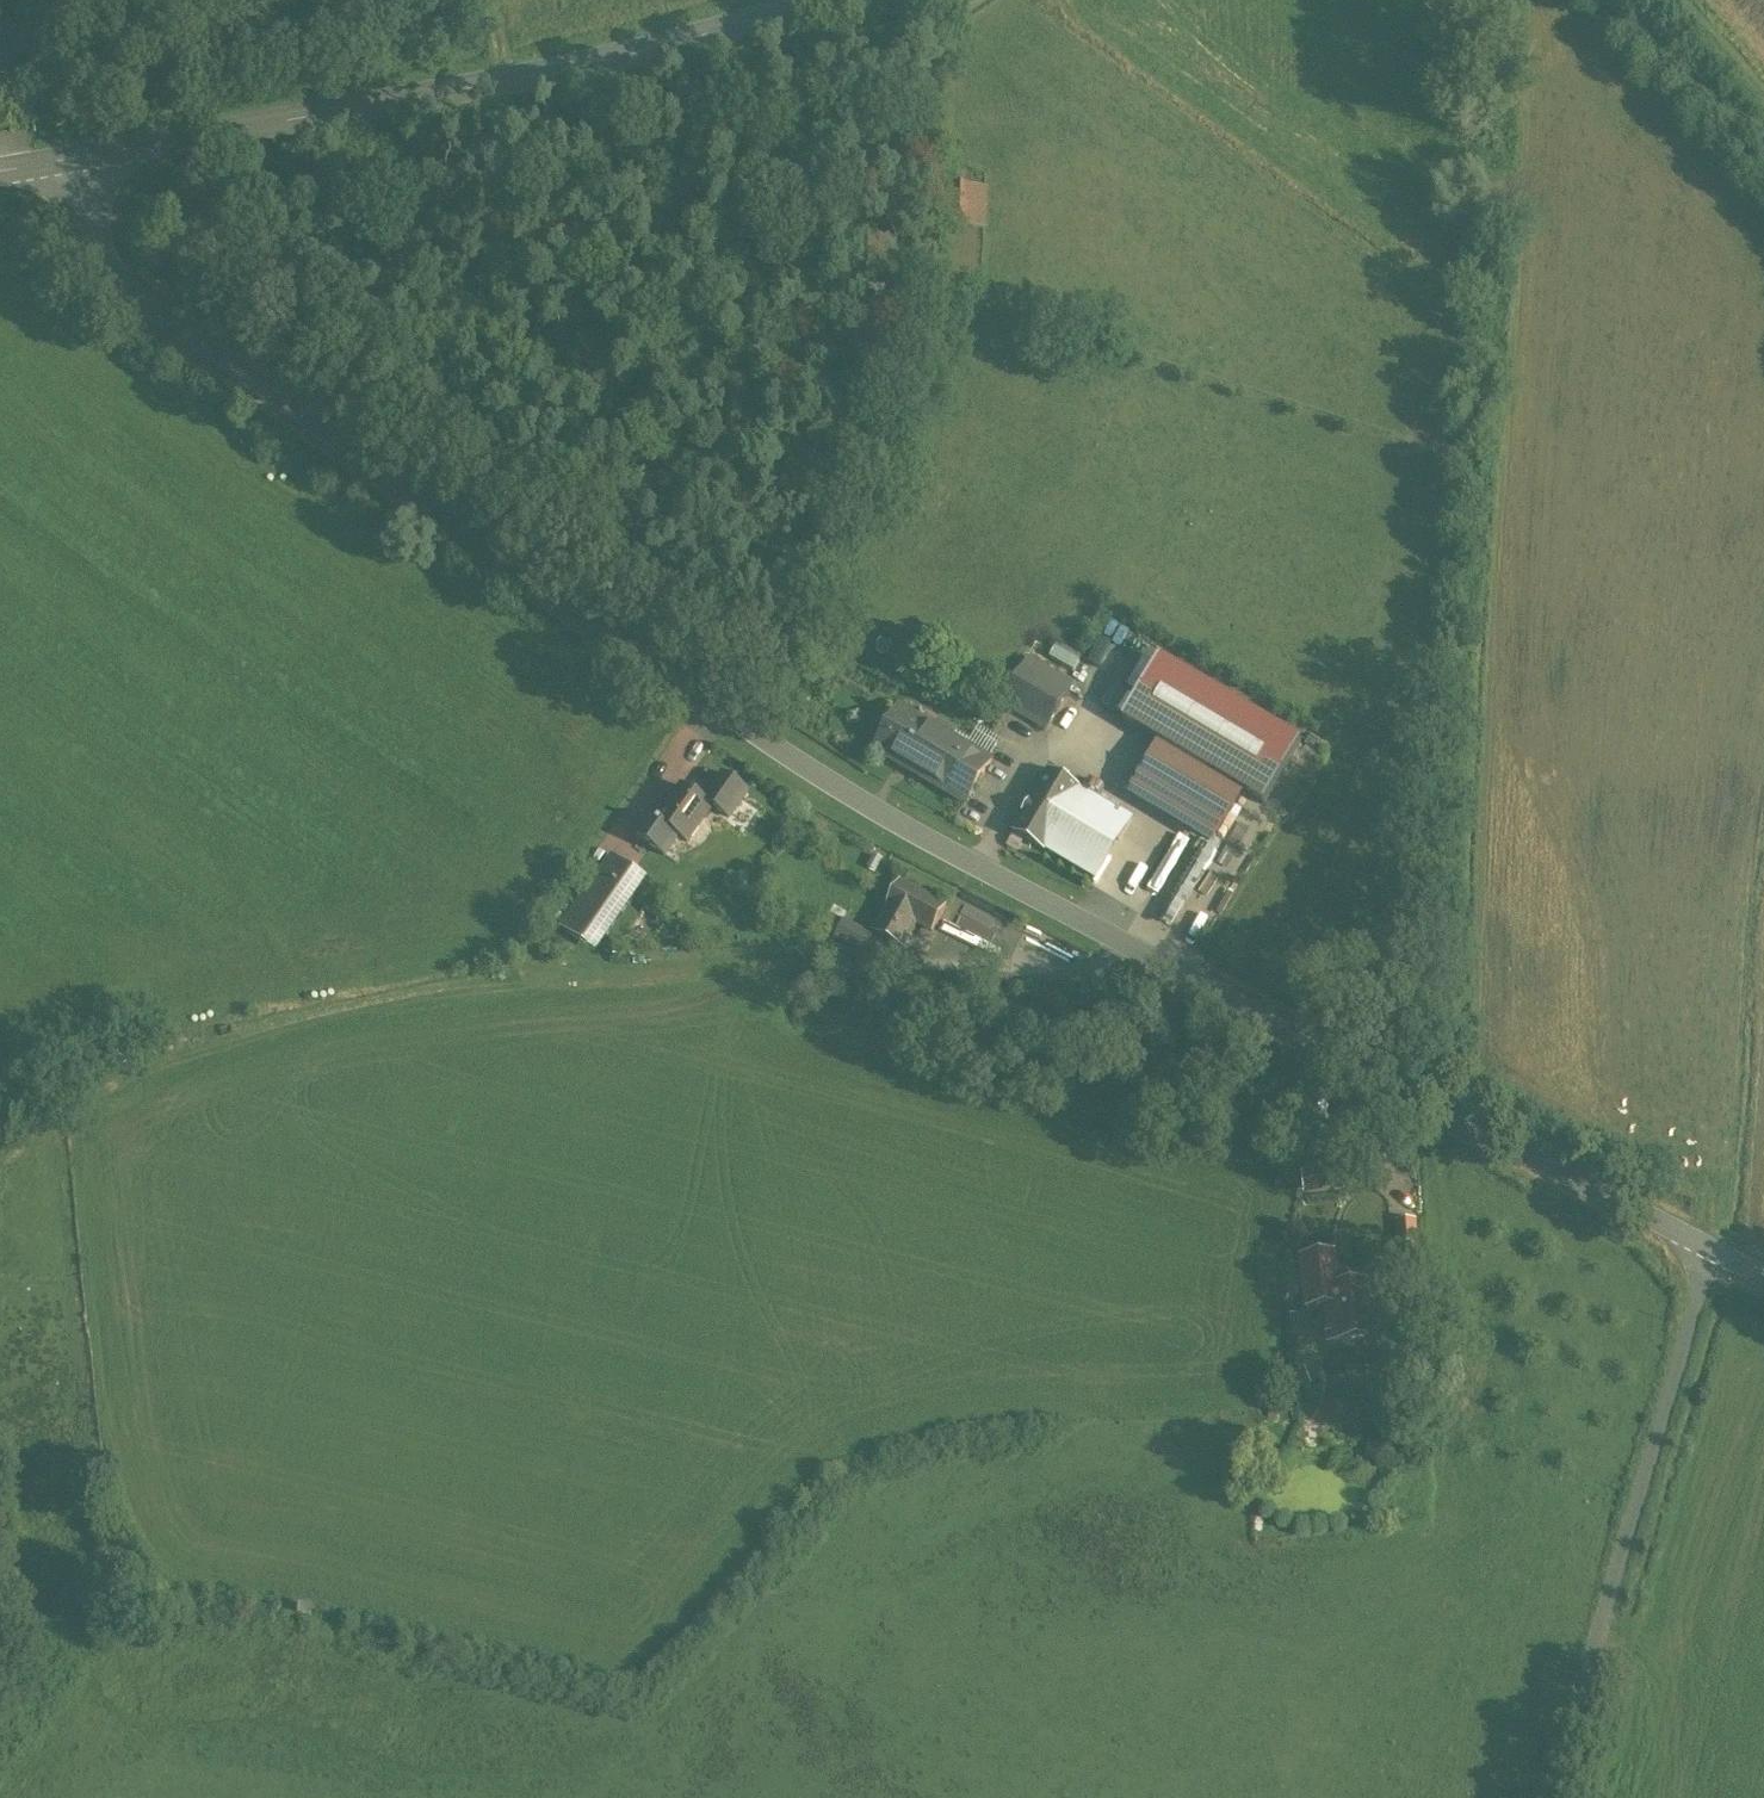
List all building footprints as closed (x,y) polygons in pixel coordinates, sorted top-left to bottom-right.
[(985,188),(950,187),(948,227),(984,228),(985,188)] [(1074,684),(1029,657),(1001,703),(1046,730),(1074,684)] [(1123,721),(1160,744),(1135,786),(1218,836),(1243,794),(1264,806),(1301,745),(1159,660),(1123,721)] [(991,761),(900,708),(875,751),(965,804),(991,761)] [(970,746),(992,753),(997,736),(976,730),(970,746)] [(1130,820),(1081,790),(1082,789),(1049,770),(1012,831),(1045,851),(1046,849),(1095,878),(1130,820)] [(724,774),(705,802),(713,807),(730,819),(749,792),(724,774)] [(684,787),(659,823),(678,837),(688,843),(692,838),(693,839),(701,828),(699,827),(713,807),(705,802),(684,787)] [(665,857),(678,837),(659,823),(650,817),(636,837),(665,857)] [(645,879),(613,857),(564,928),(596,950),(645,879)] [(946,906),(900,881),(873,932),(903,948),(917,924),(932,932),(946,906)] [(865,935),(873,916),(855,907),(845,928),(850,931),(851,929),(865,935)] [(1394,1220),(1396,1244),(1408,1243),(1409,1255),(1420,1255),(1417,1218),(1394,1220)] [(1344,1243),(1303,1246),(1307,1304),(1332,1302),(1334,1333),(1383,1329),(1379,1274),(1347,1277),(1344,1243)] [(1294,1389),(1309,1387),(1306,1369),(1291,1371),(1294,1389)]
